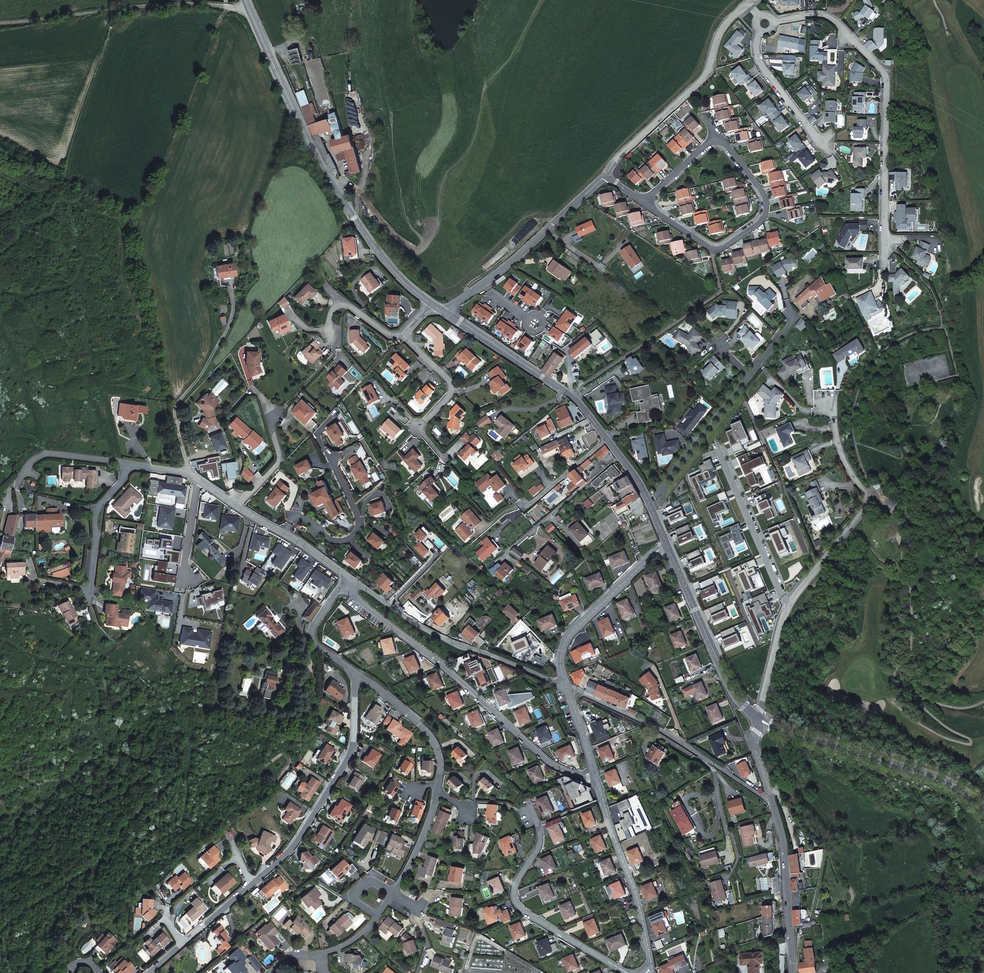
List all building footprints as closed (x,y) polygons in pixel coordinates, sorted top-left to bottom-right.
[(875,11),(871,9),(873,6),(870,0),(863,0),(862,1),(865,7),(860,14),(857,12),(853,14),(856,21),(864,17),(868,20),(875,11)] [(874,30),(874,40),(872,41),(869,41),(869,44),(867,47),(872,52),(876,48),(880,44),(884,44),(884,29),(876,29),(874,30)] [(738,31),(725,46),(737,56),(743,50),(740,47),(738,47),(736,47),(745,37),(744,36),(738,31)] [(798,50),(800,39),(781,36),(779,46),(798,50)] [(812,41),(812,60),(825,60),(825,54),(821,54),(819,52),(819,48),(820,48),(820,43),(820,42),(819,41),(812,41)] [(288,50),(292,64),(303,61),(299,47),(288,50)] [(795,75),(795,61),(783,61),(783,65),(785,65),(784,75),(795,75)] [(862,71),(864,67),(857,63),(852,71),(852,82),(862,82),(862,73),(862,71)] [(835,86),(836,66),(824,66),(824,72),(819,72),(819,80),(824,80),(824,86),(835,86)] [(732,73),(742,86),(746,83),(751,80),(748,76),(747,76),(740,67),(732,73)] [(751,80),(746,83),(749,87),(756,96),(763,91),(757,82),(756,82),(753,78),(751,80)] [(809,86),(799,95),(805,102),(808,99),(812,96),(813,97),(816,95),(809,86)] [(866,102),(866,93),(855,93),(855,98),(854,98),(853,110),(861,110),(864,108),(864,102),(866,102)] [(716,109),(726,107),(725,103),(727,103),(725,94),(714,97),(716,105),(715,106),(716,109)] [(780,112),(770,100),(762,106),(772,119),(780,112)] [(837,114),(837,103),(836,102),(827,102),(826,122),(836,123),(836,114),(837,114)] [(731,119),(729,110),(727,111),(726,107),(716,109),(716,113),(718,113),(720,121),(724,120),(731,119)] [(338,138),(344,137),(336,112),(330,114),(331,118),(329,119),(332,124),(334,133),(336,132),(338,138)] [(786,120),(780,112),(772,119),(781,132),(790,125),(787,122),(786,120)] [(688,125),(685,127),(687,129),(692,135),(695,132),(694,131),(700,126),(690,115),(685,120),(687,123),(686,123),(688,125)] [(731,119),(724,120),(725,124),(726,124),(728,132),(734,131),(740,129),(738,121),(736,122),(735,118),(731,119)] [(329,119),(322,121),(309,125),(312,135),(318,134),(319,134),(329,131),(330,134),(334,133),(332,124),(329,119)] [(864,131),(864,129),(865,129),(867,129),(867,121),(859,120),(859,128),(855,128),(855,138),(863,138),(865,134),(865,131),(864,131)] [(740,129),(734,131),(735,134),(736,134),(738,143),(748,140),(750,140),(748,131),(746,132),(745,128),(740,129)] [(692,135),(687,129),(680,135),(682,137),(679,139),(686,147),(689,145),(688,143),(695,137),(692,135)] [(325,161),(329,159),(318,134),(312,135),(313,139),(325,161)] [(361,170),(352,137),(352,135),(344,137),(338,138),(332,140),(338,161),(349,158),(351,167),(349,167),(350,171),(345,172),(345,175),(361,170)] [(802,144),(800,141),(801,140),(797,136),(790,141),(796,149),(797,150),(796,150),(798,154),(806,147),(803,143),(802,144)] [(683,150),(686,147),(679,139),(678,138),(668,146),(676,154),(682,149),(683,150)] [(752,152),(763,150),(761,141),(759,142),(758,138),(750,140),(748,140),(749,144),(750,144),(752,152)] [(796,149),(790,141),(788,143),(788,145),(793,151),(794,151),(796,149)] [(815,161),(807,150),(808,150),(806,147),(798,154),(793,157),(795,160),(799,157),(806,167),(815,161)] [(854,148),(854,166),(862,166),(863,166),(863,159),(862,160),(862,158),(866,158),(866,148),(854,148)] [(667,163),(660,155),(653,161),(654,162),(651,165),(659,173),(662,170),(661,169),(667,163)] [(331,171),(336,169),(330,158),(329,159),(325,161),(331,171)] [(775,169),(773,160),(762,163),(764,171),(763,171),(764,175),(770,174),(774,173),(773,169),(775,169)] [(656,176),(659,173),(651,165),(649,167),(647,166),(641,172),(647,178),(649,180),(655,174),(656,176)] [(637,172),(635,171),(628,177),(636,185),(643,179),(644,180),(647,178),(641,172),(639,170),(637,172)] [(819,187),(826,183),(833,183),(838,179),(831,170),(826,173),(825,173),(824,172),(822,173),(820,171),(812,177),(819,187)] [(783,180),(781,171),(778,172),(776,173),(774,173),(770,174),(772,182),(770,182),(771,186),(782,184),(781,180),(783,180)] [(907,173),(890,173),(890,180),(898,180),(898,183),(897,183),(897,190),(903,190),(903,188),(907,188),(907,173)] [(737,186),(735,178),(724,181),(726,189),(728,189),(729,193),(733,191),(739,190),(738,186),(737,186)] [(782,184),(771,186),(772,190),(774,190),(775,198),(779,197),(787,196),(785,187),(783,188),(782,184)] [(689,188),(677,191),(680,200),(678,200),(679,204),(690,201),(692,201),(695,200),(694,196),(691,197),(689,188)] [(744,189),(739,190),(733,191),(735,200),(737,199),(738,203),(749,201),(748,197),(746,197),(744,189)] [(865,199),(865,190),(856,189),(856,192),(857,193),(857,194),(852,194),(852,202),(855,202),(857,204),(856,210),(862,210),(863,204),(861,204),(861,199),(865,199)] [(615,205),(616,205),(615,201),(614,201),(612,193),(605,195),(605,193),(600,194),(600,196),(601,196),(603,204),(605,204),(606,207),(615,205)] [(787,196),(779,197),(780,202),(781,202),(783,209),(787,208),(794,207),(793,198),(790,199),(790,195),(787,196)] [(690,201),(679,204),(680,208),(682,208),(684,216),(694,213),(695,213),(693,205),(691,205),(690,201)] [(736,204),(737,207),(739,216),(750,213),(748,205),(750,205),(749,201),(738,203),(736,204)] [(628,211),(626,203),(616,205),(615,205),(617,213),(619,213),(620,217),(629,215),(630,214),(629,211),(628,211)] [(794,207),(787,208),(788,212),(789,212),(791,220),(802,218),(800,209),(798,210),(797,206),(794,207)] [(909,222),(917,222),(917,209),(906,209),(906,206),(898,206),(898,213),(896,213),(896,221),(898,221),(898,229),(909,229),(909,222)] [(705,215),(704,211),(695,213),(694,213),(694,217),(696,217),(698,225),(708,223),(709,223),(707,214),(705,215)] [(642,220),(640,212),(630,214),(629,215),(632,227),(644,224),(643,220),(642,220)] [(709,223),(708,223),(709,227),(710,227),(712,235),(723,232),(721,224),(719,224),(719,221),(709,223)] [(849,241),(853,234),(856,234),(856,230),(859,230),(859,228),(866,228),(866,221),(849,222),(849,224),(847,224),(841,235),(840,235),(838,240),(841,242),(840,244),(843,246),(844,246),(848,240),(849,241)] [(592,222),(577,228),(580,235),(578,236),(580,241),(582,240),(581,237),(592,231),(592,227),(594,226),(592,222)] [(672,243),(673,243),(672,239),(670,239),(669,231),(658,233),(660,241),(658,242),(659,244),(660,244),(661,246),(672,243)] [(771,233),(767,234),(768,240),(769,244),(773,243),(773,245),(782,243),(779,232),(771,234),(771,233)] [(358,256),(356,237),(343,238),(345,257),(358,256)] [(762,252),(771,250),(770,246),(769,244),(768,240),(760,242),(760,240),(756,241),(758,251),(762,250),(762,252)] [(685,249),(683,241),(673,243),(672,243),(674,252),(676,251),(677,255),(686,253),(687,253),(686,249),(685,249)] [(758,251),(756,241),(752,242),(752,244),(744,245),(745,250),(746,256),(755,254),(755,252),(758,251)] [(927,252),(930,245),(921,241),(918,248),(917,247),(913,257),(919,260),(917,264),(925,267),(929,265),(931,261),(930,256),(924,255),(926,251),(927,252)] [(642,262),(631,245),(621,252),(628,261),(629,260),(634,268),(642,262)] [(697,250),(687,253),(686,253),(688,261),(689,261),(690,264),(701,262),(700,258),(699,258),(697,250)] [(746,256),(745,250),(741,251),(741,252),(733,254),(734,258),(736,265),(744,263),(744,261),(747,260),(746,256)] [(724,273),(733,271),(732,269),(736,268),(736,265),(734,258),(730,259),(730,260),(722,262),(724,273)] [(847,269),(863,269),(863,259),(847,259),(847,269)] [(785,260),(772,267),(779,278),(787,273),(785,271),(787,269),(793,269),(793,267),(792,260),(785,260)] [(571,272),(557,262),(551,271),(566,281),(571,272)] [(236,275),(234,263),(216,266),(218,279),(236,275)] [(896,275),(889,275),(889,282),(895,282),(895,294),(900,294),(900,285),(902,283),(904,284),(905,285),(910,281),(909,280),(908,278),(911,275),(904,268),(896,275)] [(381,286),(377,280),(372,273),(362,280),(372,293),(381,286)] [(817,282),(809,289),(814,295),(812,296),(813,296),(813,295),(814,297),(820,294),(825,304),(830,302),(828,298),(836,294),(831,285),(827,287),(822,278),(817,282)] [(518,284),(511,279),(505,288),(509,290),(512,292),(511,293),(515,296),(519,290),(516,288),(518,284)] [(307,296),(309,298),(316,291),(307,283),(294,297),(302,304),(305,300),(305,298),(307,296)] [(766,293),(764,293),(760,290),(762,288),(761,287),(749,286),(749,294),(755,294),(759,298),(762,302),(761,303),(768,311),(774,305),(771,302),(770,301),(772,299),(773,300),(777,296),(770,289),(766,293)] [(801,306),(813,296),(812,296),(814,295),(809,289),(796,300),(801,306)] [(542,297),(535,292),(527,303),(530,305),(531,303),(536,306),(542,297)] [(866,295),(870,303),(875,300),(872,293),(866,295)] [(875,300),(870,303),(866,295),(857,300),(869,323),(887,314),(882,303),(880,303),(877,304),(875,300)] [(388,296),(388,307),(388,315),(388,317),(399,316),(399,310),(399,306),(401,306),(401,296),(388,296)] [(726,318),(737,319),(738,303),(724,301),(723,306),(718,306),(717,304),(708,312),(713,317),(715,315),(723,316),(724,314),(726,315),(726,318)] [(480,302),(473,312),(481,317),(487,308),(489,306),(485,304),(484,305),(480,302)] [(481,317),(489,323),(495,313),(491,310),(492,308),(489,306),(487,308),(481,317)] [(811,307),(806,312),(808,313),(806,315),(809,318),(816,313),(814,310),(811,307)] [(572,325),(577,317),(568,311),(565,315),(563,314),(561,317),(572,325)] [(287,322),(283,315),(269,323),(273,329),(277,327),(281,334),(289,330),(285,323),(287,322)] [(561,317),(558,321),(560,322),(557,326),(567,333),(572,325),(561,317)] [(806,323),(802,318),(796,326),(802,331),(807,324),(806,323)] [(513,323),(509,320),(508,323),(504,320),(497,329),(504,334),(513,323)] [(516,325),(513,323),(504,334),(514,341),(520,333),(514,328),(516,325)] [(443,336),(432,325),(425,332),(433,339),(436,340),(436,346),(435,346),(436,353),(444,352),(444,350),(446,350),(445,345),(444,345),(443,336)] [(554,326),(551,329),(553,330),(550,335),(559,341),(565,334),(556,328),(554,326)] [(761,342),(745,326),(738,333),(754,349),(761,342)] [(703,336),(695,328),(691,333),(689,336),(680,331),(676,339),(687,345),(693,355),(701,350),(698,346),(697,347),(695,343),(697,341),(697,342),(703,336)] [(361,337),(360,331),(350,331),(351,343),(354,342),(362,350),(368,344),(361,337)] [(593,345),(584,334),(577,340),(579,343),(574,347),(575,348),(570,352),(575,359),(593,345)] [(517,345),(528,353),(535,342),(527,337),(525,340),(522,338),(517,345)] [(860,356),(867,352),(859,339),(832,355),(838,365),(859,353),(860,356)] [(314,349),(318,346),(313,340),(302,353),(305,356),(306,360),(309,360),(313,363),(323,352),(319,348),(316,351),(314,349)] [(367,345),(362,350),(365,353),(370,347),(367,345)] [(467,364),(468,365),(472,370),(481,362),(469,348),(462,354),(459,351),(456,354),(461,361),(463,359),(465,361),(466,360),(469,363),(467,364)] [(260,364),(258,350),(247,351),(248,360),(249,360),(249,368),(253,376),(263,370),(260,364)] [(556,370),(566,355),(559,350),(544,371),(557,381),(560,377),(555,374),(557,372),(556,370)] [(390,362),(395,367),(397,365),(402,369),(407,363),(393,351),(388,358),(391,361),(390,362)] [(792,374),(796,371),(807,366),(803,359),(798,362),(796,358),(795,355),(783,362),(785,366),(778,374),(786,381),(792,374)] [(720,372),(725,367),(714,356),(709,361),(712,364),(703,373),(710,380),(719,371),(720,372)] [(348,371),(341,365),(329,378),(331,380),(327,384),(332,388),(336,385),(340,389),(347,382),(342,378),(348,371)] [(800,374),(809,370),(807,367),(807,366),(796,371),(797,373),(797,374),(799,374),(800,374)] [(495,386),(498,391),(499,391),(502,395),(510,389),(507,385),(506,386),(503,381),(507,378),(501,367),(491,373),(496,380),(490,384),(492,388),(495,386)] [(380,399),(372,384),(362,390),(370,405),(380,399)] [(433,389),(429,385),(428,385),(416,398),(422,404),(434,391),(433,389)] [(615,386),(606,388),(608,396),(609,396),(611,404),(609,405),(610,410),(615,413),(623,411),(621,403),(626,401),(625,393),(619,394),(617,394),(615,386)] [(646,403),(642,404),(644,412),(639,413),(641,422),(651,420),(649,411),(660,409),(657,396),(652,397),(649,386),(632,390),(634,400),(646,398),(646,403)] [(764,386),(757,393),(761,396),(767,389),(764,386)] [(765,401),(765,417),(773,417),(773,412),(776,412),(776,405),(781,398),(777,394),(779,391),(775,388),(772,392),(767,389),(761,396),(766,400),(765,401)] [(213,397),(208,393),(205,397),(202,395),(195,405),(203,411),(206,419),(214,417),(211,411),(213,408),(211,407),(214,403),(211,400),(213,397)] [(299,415),(309,424),(318,414),(303,401),(292,414),(296,418),(299,415)] [(147,405),(122,403),(121,420),(135,421),(135,412),(147,413),(147,405)] [(467,414),(459,405),(451,412),(452,413),(451,414),(453,418),(452,420),(450,421),(448,428),(458,431),(461,422),(460,421),(464,418),(463,417),(467,414)] [(566,405),(557,409),(560,416),(557,417),(559,421),(562,419),(565,427),(574,423),(566,405)] [(698,408),(705,414),(707,411),(700,405),(698,408)] [(676,428),(686,436),(689,431),(691,432),(705,414),(698,408),(695,412),(691,409),(684,417),(688,420),(683,426),(679,423),(676,428)] [(307,427),(309,424),(299,415),(296,418),(307,427)] [(478,422),(482,429),(493,422),(488,416),(478,422)] [(214,417),(206,419),(202,418),(200,427),(204,428),(206,432),(219,427),(217,421),(216,422),(214,417)] [(506,439),(516,426),(510,421),(509,422),(503,417),(497,424),(502,428),(498,433),(506,439)] [(245,442),(255,451),(263,441),(254,432),(253,433),(238,419),(231,427),(246,441),(245,442)] [(396,425),(391,419),(383,426),(394,438),(403,430),(397,423),(396,425)] [(741,421),(732,425),(733,429),(726,433),(730,441),(732,440),(733,443),(731,443),(736,453),(744,450),(743,446),(740,440),(748,437),(741,421)] [(748,437),(740,440),(743,446),(751,442),(742,421),(741,421),(748,437)] [(791,423),(776,430),(785,448),(791,445),(789,441),(790,440),(791,439),(789,434),(788,433),(790,433),(791,433),(795,431),(791,423)] [(339,424),(329,430),(336,441),(345,436),(339,424)] [(223,432),(210,436),(216,451),(228,447),(223,432)] [(470,437),(466,432),(460,438),(466,446),(457,454),(463,460),(467,456),(469,458),(470,460),(478,452),(474,448),(481,442),(474,434),(470,437)] [(644,434),(636,435),(638,441),(633,442),(635,451),(637,450),(640,460),(649,458),(644,434)] [(665,435),(656,437),(659,451),(663,450),(664,456),(673,454),(672,451),(681,450),(679,441),(670,442),(669,444),(667,444),(666,443),(665,435)] [(566,459),(576,455),(568,438),(558,442),(561,449),(558,450),(560,454),(563,452),(566,459)] [(421,456),(414,449),(404,460),(416,472),(423,466),(417,459),(421,456)] [(600,461),(607,456),(601,450),(595,455),(600,461)] [(807,450),(793,457),(796,463),(798,468),(799,469),(799,471),(801,470),(803,475),(812,471),(809,466),(807,467),(806,464),(807,462),(808,462),(812,460),(811,459),(810,457),(807,450)] [(747,454),(738,458),(746,476),(751,487),(758,484),(753,473),(752,470),(753,470),(762,466),(758,459),(751,462),(747,454)] [(535,463),(528,455),(524,458),(515,466),(521,473),(530,465),(531,466),(535,463)] [(363,485),(371,481),(367,474),(368,474),(362,462),(360,462),(357,456),(349,460),(353,466),(352,467),(358,479),(359,478),(363,485)] [(752,470),(753,473),(754,473),(767,466),(763,457),(758,459),(762,466),(753,470),(752,470)] [(738,458),(737,458),(745,476),(746,476),(738,458)] [(593,464),(590,459),(581,467),(585,471),(593,464)] [(690,478),(694,487),(713,479),(709,471),(714,468),(711,459),(704,462),(705,464),(700,466),(703,473),(690,478)] [(713,479),(694,487),(700,502),(707,499),(701,485),(716,478),(713,472),(717,471),(712,459),(711,459),(714,468),(709,471),(713,479)] [(309,460),(296,468),(301,476),(313,469),(309,460)] [(245,461),(243,469),(251,476),(256,471),(245,461)] [(623,475),(615,465),(591,484),(593,486),(594,485),(598,490),(602,486),(601,485),(611,478),(614,482),(623,475)] [(63,479),(69,480),(73,480),(80,480),(80,479),(86,479),(86,486),(96,487),(96,471),(91,471),(87,470),(87,468),(80,468),(80,470),(74,470),(74,472),(70,471),(70,468),(62,467),(62,479),(63,479)] [(584,483),(587,481),(578,470),(570,476),(575,482),(579,487),(584,483)] [(176,507),(183,508),(186,485),(180,485),(181,478),(168,476),(167,483),(150,481),(148,493),(156,494),(156,491),(177,494),(176,507)] [(508,486),(499,476),(494,481),(490,476),(478,486),(484,493),(493,486),(500,493),(508,486)] [(437,482),(432,477),(422,488),(435,502),(442,496),(433,486),(437,482)] [(622,492),(634,484),(630,477),(623,482),(623,481),(616,485),(621,493),(622,492)] [(269,497),(276,505),(281,500),(279,499),(281,497),(282,499),(287,494),(285,492),(290,487),(282,480),(277,485),(279,487),(269,497)] [(814,490),(818,488),(819,492),(822,491),(817,480),(811,483),(814,490)] [(539,482),(529,491),(535,497),(545,488),(539,482)] [(573,495),(586,485),(584,483),(579,487),(575,482),(567,488),(573,495)] [(327,504),(327,505),(334,501),(325,483),(319,486),(322,491),(318,493),(318,492),(315,494),(316,496),(313,498),(318,508),(321,507),(327,504)] [(626,499),(638,492),(634,484),(622,492),(626,499)] [(130,487),(112,506),(124,517),(129,511),(126,508),(133,501),(136,503),(141,497),(130,487)] [(813,512),(823,507),(823,506),(821,506),(820,502),(823,501),(819,492),(818,488),(814,490),(806,493),(811,504),(807,506),(810,512),(812,510),(813,512)] [(729,499),(725,491),(718,495),(721,502),(707,508),(715,527),(718,526),(717,523),(720,521),(717,514),(728,510),(725,503),(724,501),(729,499)] [(628,505),(641,498),(638,492),(626,499),(618,504),(616,505),(613,507),(615,511),(619,517),(630,510),(628,505)] [(766,493),(755,498),(758,505),(758,504),(759,504),(763,513),(765,513),(768,520),(775,517),(771,508),(772,507),(766,493)] [(589,499),(584,503),(589,510),(595,505),(589,499)] [(327,505),(335,519),(345,511),(338,500),(335,502),(334,501),(327,505)] [(217,519),(219,505),(201,502),(199,511),(203,512),(202,517),(217,519)] [(384,502),(371,506),(374,516),(386,512),(384,502)] [(157,527),(172,529),(175,507),(160,505),(157,527)] [(682,507),(669,512),(671,516),(670,516),(671,518),(669,519),(671,524),(684,519),(681,512),(683,511),(682,507)] [(815,517),(826,512),(823,507),(813,512),(815,517)] [(481,522),(470,509),(461,517),(465,521),(463,522),(464,523),(456,530),(465,540),(473,533),(470,530),(472,528),(472,529),(481,522)] [(41,527),(49,527),(49,515),(48,515),(47,515),(47,514),(35,514),(35,515),(35,527),(36,533),(41,533),(41,527)] [(24,515),(25,527),(35,527),(35,515),(24,515)] [(61,526),(61,515),(56,515),(49,515),(49,527),(51,526),(59,526),(61,526)] [(238,531),(240,518),(222,515),(220,529),(238,531)] [(13,539),(18,516),(9,517),(3,537),(13,539)] [(549,532),(555,526),(551,521),(545,527),(549,532)] [(578,521),(570,528),(581,541),(585,539),(586,540),(591,535),(578,521)] [(742,529),(739,523),(730,528),(732,532),(719,538),(729,560),(732,559),(731,557),(735,555),(729,542),(734,540),(736,544),(741,541),(737,532),(742,529)] [(779,524),(768,529),(779,554),(786,550),(781,538),(783,537),(789,535),(785,528),(781,529),(779,524)] [(692,532),(689,525),(677,530),(680,537),(679,537),(680,539),(678,540),(680,545),(693,540),(690,533),(692,532)] [(412,546),(421,555),(426,550),(418,542),(419,539),(420,540),(428,532),(422,526),(413,535),(416,538),(415,542),(416,542),(412,546)] [(428,532),(420,540),(421,540),(429,532),(423,526),(422,526),(428,532)] [(121,534),(120,544),(122,544),(121,552),(132,553),(134,535),(134,530),(122,528),(121,534)] [(375,532),(369,539),(380,548),(387,541),(375,532)] [(218,549),(203,534),(199,537),(202,541),(196,546),(202,551),(204,548),(205,549),(206,549),(208,548),(210,554),(211,555),(210,555),(209,557),(210,559),(212,560),(214,559),(215,559),(217,561),(220,564),(224,560),(216,551),(218,549)] [(271,539),(254,534),(249,549),(258,551),(260,545),(268,548),(271,539)] [(13,539),(3,537),(0,548),(0,549),(5,550),(10,551),(13,539)] [(169,563),(178,564),(181,551),(171,550),(173,539),(161,538),(161,540),(147,537),(146,544),(160,546),(159,548),(166,549),(165,554),(170,555),(169,563)] [(487,537),(482,542),(486,546),(478,554),(485,561),(500,546),(493,539),(491,541),(487,537)] [(779,554),(781,558),(791,554),(783,537),(781,538),(786,550),(779,554)] [(292,553),(279,543),(272,552),(278,556),(273,563),(281,569),(292,553)] [(556,552),(547,545),(539,554),(541,556),(537,560),(544,566),(556,552)] [(524,556),(515,548),(512,552),(521,560),(524,556)] [(699,549),(687,555),(691,562),(690,562),(691,564),(689,565),(691,570),(703,565),(700,558),(703,557),(699,549)] [(354,551),(347,558),(358,568),(365,561),(354,551)] [(610,558),(614,568),(622,565),(629,562),(625,552),(610,558)] [(312,566),(301,558),(296,565),(300,567),(294,576),(301,581),(312,566)] [(741,566),(731,570),(733,575),(737,573),(745,593),(749,592),(754,589),(749,577),(757,573),(754,567),(758,566),(755,559),(743,564),(746,570),(743,571),(741,566)] [(153,580),(175,583),(176,575),(166,573),(168,562),(158,561),(156,572),(154,571),(153,580)] [(26,563),(9,564),(6,564),(6,574),(10,573),(10,578),(17,578),(17,575),(23,574),(23,567),(26,567),(26,563)] [(498,563),(491,571),(494,575),(496,573),(505,581),(514,571),(506,563),(503,567),(498,563)] [(114,574),(113,582),(114,582),(112,590),(123,592),(124,583),(125,584),(126,575),(125,575),(126,567),(116,566),(115,574),(114,574)] [(46,574),(61,577),(70,575),(67,567),(46,574)] [(331,579),(316,569),(310,577),(314,580),(311,583),(320,589),(322,586),(325,588),(331,579)] [(646,577),(653,592),(663,587),(660,579),(659,580),(656,572),(646,577)] [(396,581),(386,573),(377,583),(390,593),(395,588),(392,585),(396,581)] [(585,580),(590,590),(597,587),(597,586),(605,583),(601,573),(585,580)] [(712,578),(699,584),(702,591),(703,593),(702,594),(704,599),(716,594),(714,591),(717,590),(712,578)] [(431,590),(429,587),(425,590),(431,597),(436,593),(440,597),(446,592),(439,583),(437,585),(435,583),(431,586),(433,588),(431,590)] [(147,609),(172,612),(174,602),(159,600),(159,597),(155,596),(156,588),(141,586),(139,599),(148,600),(147,609)] [(223,593),(222,589),(201,594),(202,597),(198,599),(200,604),(203,603),(205,608),(211,606),(210,604),(218,602),(218,601),(223,599),(221,594),(223,593)] [(414,600),(423,592),(420,589),(414,595),(412,593),(410,595),(414,600)] [(750,605),(746,607),(759,637),(761,636),(760,634),(764,632),(757,616),(764,612),(766,616),(767,618),(773,615),(772,611),(770,608),(769,608),(767,603),(769,603),(765,593),(752,599),(755,607),(752,608),(750,605)] [(563,605),(565,611),(573,608),(580,605),(576,595),(568,598),(567,596),(560,598),(561,601),(559,602),(561,605),(563,605)] [(618,604),(624,619),(634,615),(631,608),(631,607),(628,600),(618,604)] [(60,607),(63,613),(62,614),(66,621),(76,616),(77,616),(75,612),(74,613),(68,601),(59,605),(60,607)] [(313,601),(302,617),(309,622),(320,606),(313,601)] [(723,603),(710,608),(713,616),(712,616),(713,618),(712,618),(714,624),(727,618),(724,611),(726,610),(723,603)] [(112,623),(120,624),(120,626),(127,627),(128,614),(129,613),(122,612),(122,613),(121,615),(116,614),(118,606),(106,604),(104,614),(107,615),(109,615),(108,617),(107,617),(105,625),(111,626),(112,623)] [(411,604),(406,609),(409,612),(414,607),(411,604)] [(520,614),(510,604),(504,610),(514,620),(520,614)] [(666,609),(671,622),(681,618),(677,609),(675,605),(666,609)] [(449,613),(444,607),(433,616),(441,625),(450,618),(447,614),(449,613)] [(257,617),(276,639),(284,632),(285,631),(279,624),(278,625),(270,617),(272,615),(266,609),(257,617)] [(483,622),(488,627),(494,620),(489,615),(483,622)] [(538,621),(543,631),(550,628),(558,625),(554,615),(538,621)] [(78,621),(76,616),(66,621),(69,626),(78,621)] [(612,626),(609,618),(599,622),(605,637),(606,637),(608,641),(617,638),(615,633),(614,633),(612,626)] [(352,626),(349,619),(339,623),(345,638),(355,633),(352,625),(352,626)] [(472,626),(464,635),(473,643),(481,635),(472,626)] [(209,649),(212,632),(183,627),(180,644),(209,649)] [(724,642),(726,648),(742,642),(738,634),(737,634),(734,627),(722,632),(725,640),(724,640),(723,640),(724,642)] [(671,636),(676,649),(687,644),(683,636),(681,631),(671,636)] [(481,637),(477,641),(483,647),(487,643),(481,637)] [(512,643),(516,653),(524,650),(531,647),(527,637),(512,643)] [(394,643),(393,639),(382,641),(384,648),(386,655),(396,652),(394,643)] [(576,662),(581,660),(596,654),(596,656),(601,654),(598,648),(594,650),(592,644),(585,647),(571,652),(576,662)] [(484,670),(480,659),(474,662),(471,654),(453,661),(456,668),(467,663),(472,675),(484,670)] [(696,655),(687,659),(692,672),(702,668),(698,659),(696,655)] [(417,660),(415,656),(405,660),(411,673),(421,669),(417,660)] [(584,668),(571,673),(576,684),(582,684),(587,673),(584,668)] [(275,673),(265,670),(263,678),(265,679),(264,683),(262,683),(261,689),(264,689),(262,697),(268,699),(270,691),(271,691),(272,690),(273,690),(273,689),(274,688),(274,687),(273,686),(272,686),(273,682),(275,682),(276,677),(274,677),(275,673)] [(481,688),(491,684),(487,675),(485,671),(475,675),(481,688)] [(440,677),(438,673),(428,677),(433,690),(444,686),(440,677)] [(662,698),(659,688),(659,687),(659,686),(659,685),(658,685),(657,684),(658,683),(650,673),(640,680),(643,684),(645,683),(650,689),(651,691),(649,691),(651,696),(653,696),(654,700),(662,698)] [(586,692),(596,696),(600,686),(592,682),(590,682),(586,692)] [(696,696),(698,699),(708,695),(704,686),(704,687),(702,682),(683,690),(686,697),(692,694),(695,693),(696,696)] [(337,689),(331,685),(326,693),(340,701),(345,692),(338,687),(337,689)] [(600,686),(596,696),(609,701),(613,691),(600,686)] [(501,706),(511,702),(508,693),(507,693),(505,689),(496,693),(501,706)] [(615,692),(613,691),(609,701),(617,704),(621,695),(615,692)] [(621,695),(617,704),(627,709),(631,699),(631,698),(632,695),(630,693),(623,691),(621,695)] [(460,696),(458,692),(448,696),(453,709),(464,705),(460,696)] [(707,708),(713,723),(723,719),(720,711),(717,704),(707,708)] [(374,705),(371,711),(372,712),(366,721),(375,726),(380,717),(378,715),(382,709),(374,705)] [(521,725),(531,721),(528,712),(527,712),(526,708),(516,712),(521,725)] [(480,715),(478,710),(468,715),(473,728),(484,723),(480,715)] [(335,722),(338,723),(339,724),(343,717),(331,711),(325,723),(329,725),(326,731),(334,735),(338,727),(337,726),(334,724),(335,722)] [(393,720),(387,717),(384,723),(389,726),(393,720)] [(401,724),(393,720),(387,730),(402,740),(399,745),(403,747),(413,734),(408,731),(400,726),(401,724)] [(590,723),(597,739),(597,738),(599,742),(610,737),(609,733),(607,734),(604,725),(603,726),(601,721),(597,723),(596,720),(590,723)] [(542,744),(552,739),(549,730),(548,731),(546,726),(537,731),(542,744)] [(500,733),(498,729),(488,733),(494,746),(504,742),(500,733)] [(710,739),(717,757),(726,753),(723,744),(726,742),(722,734),(710,739)] [(666,753),(668,749),(657,742),(654,747),(652,746),(647,755),(649,756),(648,757),(659,764),(661,765),(667,755),(666,753)] [(571,757),(575,755),(571,745),(558,751),(562,761),(571,757)] [(604,763),(615,758),(611,749),(611,750),(609,745),(599,749),(604,763)] [(326,746),(322,753),(317,760),(324,765),(327,760),(329,757),(331,758),(335,752),(326,746)] [(461,759),(463,761),(468,757),(459,748),(452,754),(459,761),(461,759)] [(520,752),(518,748),(508,752),(514,765),(524,760),(521,752),(520,752)] [(370,749),(366,756),(367,758),(364,764),(371,768),(379,755),(370,749)] [(317,760),(322,753),(317,750),(313,758),(317,760)] [(412,760),(406,756),(397,770),(405,775),(411,765),(410,764),(412,760)] [(429,756),(421,756),(421,770),(423,769),(426,773),(432,772),(431,760),(429,760),(429,756)] [(736,763),(738,766),(747,762),(749,761),(747,758),(743,759),(744,760),(736,763)] [(742,769),(745,777),(752,774),(747,762),(738,766),(739,770),(742,769)] [(540,771),(538,767),(528,771),(534,784),(544,779),(540,771)] [(613,786),(621,783),(618,774),(616,770),(606,774),(611,787),(613,786)] [(364,779),(354,773),(351,777),(352,777),(347,786),(356,791),(364,779)] [(457,788),(459,790),(463,785),(455,777),(448,784),(455,790),(457,788)] [(572,778),(568,777),(563,778),(568,791),(564,793),(571,810),(594,801),(590,791),(592,788),(586,785),(586,783),(579,779),(578,782),(574,783),(572,778)] [(391,778),(384,790),(388,793),(386,795),(390,798),(400,784),(391,778)] [(479,785),(484,790),(491,791),(495,787),(485,778),(479,785)] [(320,785),(311,779),(311,780),(302,794),(310,799),(315,791),(316,791),(320,785)] [(302,794),(306,787),(304,786),(303,785),(302,785),(300,786),(299,787),(298,788),(298,790),(298,792),(299,792),(300,793),(302,794)] [(311,799),(310,799),(302,794),(300,797),(309,803),(311,799)] [(554,811),(548,796),(538,800),(541,807),(541,808),(544,816),(554,811)] [(629,799),(618,803),(624,819),(620,821),(621,822),(614,824),(621,842),(628,839),(625,831),(630,830),(629,827),(633,825),(633,824),(636,823),(631,812),(634,811),(629,799)] [(732,815),(745,811),(743,803),(742,799),(728,802),(732,815)] [(341,801),(336,808),(338,809),(332,818),(341,824),(351,807),(341,801)] [(414,801),(414,804),(410,815),(413,816),(412,819),(418,821),(422,810),(419,809),(422,803),(414,801)] [(302,812),(289,804),(285,811),(288,813),(283,821),(290,825),(296,817),(297,819),(302,812)] [(496,825),(497,806),(487,806),(487,821),(488,821),(489,824),(496,825)] [(694,829),(695,829),(682,806),(672,812),(685,835),(690,832),(692,834),(696,832),(694,829)] [(338,809),(336,808),(334,807),(329,816),(332,818),(338,809)] [(391,808),(387,817),(389,818),(388,821),(395,823),(400,812),(391,808)] [(442,810),(438,818),(440,819),(438,823),(436,821),(433,827),(442,832),(446,822),(447,823),(452,814),(442,810)] [(589,826),(596,823),(592,811),(582,815),(585,822),(588,821),(589,826)] [(565,838),(559,823),(549,828),(552,835),(555,843),(565,838)] [(367,838),(368,839),(373,831),(364,825),(353,842),(361,847),(367,838)] [(741,828),(745,846),(754,844),(752,835),(756,834),(754,825),(741,828)] [(323,826),(319,833),(321,835),(319,838),(316,842),(326,848),(335,833),(323,826)] [(372,842),(377,844),(381,832),(376,830),(372,842)] [(455,831),(454,845),(458,845),(458,848),(463,849),(464,839),(463,839),(463,832),(455,831)] [(265,840),(268,834),(262,832),(258,841),(253,839),(249,841),(252,847),(254,846),(257,847),(260,852),(263,851),(265,854),(270,850),(268,848),(267,846),(269,841),(265,840)] [(377,844),(381,846),(386,834),(381,832),(377,844)] [(475,845),(469,844),(468,857),(474,857),(475,853),(482,853),(489,838),(478,832),(475,839),(477,840),(475,845)] [(276,837),(268,834),(265,840),(269,841),(271,842),(274,843),(276,837)] [(397,852),(402,854),(405,848),(400,846),(402,840),(390,835),(385,850),(391,852),(390,853),(396,855),(397,852)] [(602,840),(601,836),(591,839),(596,852),(606,848),(603,839),(602,840)] [(513,843),(510,837),(500,841),(506,856),(517,851),(513,842),(513,843)] [(370,840),(368,839),(367,838),(361,847),(364,849),(370,840)] [(213,847),(201,857),(206,863),(204,864),(209,870),(219,861),(216,857),(214,859),(212,857),(218,852),(213,847)] [(633,865),(644,861),(640,852),(638,848),(628,852),(633,865)] [(312,859),(307,853),(304,855),(302,854),(300,861),(302,861),(303,864),(302,868),(311,871),(312,867),(318,862),(314,856),(312,859)] [(707,854),(700,856),(703,866),(720,861),(717,853),(708,856),(707,854)] [(768,854),(757,856),(753,857),(749,858),(750,866),(756,864),(757,867),(759,867),(759,868),(766,867),(765,862),(769,861),(768,854)] [(799,873),(801,873),(799,854),(789,855),(790,864),(791,873),(799,873)] [(438,860),(428,856),(425,866),(426,867),(426,868),(422,867),(419,876),(426,878),(427,875),(432,876),(438,860)] [(557,869),(551,856),(542,859),(543,864),(547,873),(557,869)] [(612,863),(610,858),(600,863),(606,876),(616,871),(612,863)] [(350,869),(343,861),(330,871),(338,881),(344,876),(343,874),(350,869)] [(452,867),(451,873),(453,873),(452,883),(462,885),(464,870),(452,867)] [(172,885),(176,890),(180,887),(184,891),(193,882),(184,872),(177,879),(175,877),(167,884),(170,887),(172,885)] [(792,892),(799,891),(799,885),(798,878),(800,878),(799,873),(791,873),(791,877),(792,892)] [(227,874),(214,886),(217,889),(222,894),(235,882),(227,874)] [(774,893),(780,891),(779,879),(779,877),(772,878),(774,893)] [(287,888),(278,878),(272,883),(271,881),(264,888),(271,896),(278,889),(281,893),(287,888)] [(501,882),(499,878),(489,882),(494,895),(505,890),(501,882)] [(711,884),(717,903),(726,900),(723,891),(725,890),(722,881),(711,884)] [(621,886),(620,882),(610,886),(615,899),(626,894),(622,886),(621,886)] [(555,897),(550,883),(539,888),(541,892),(545,901),(555,897)] [(648,900),(658,896),(654,887),(652,883),(642,887),(648,900)] [(310,905),(314,910),(321,904),(316,898),(320,895),(314,887),(300,899),(307,908),(310,905)] [(271,896),(264,888),(259,892),(265,900),(271,896)] [(793,910),(801,910),(799,891),(792,892),(793,910)] [(155,900),(143,898),(142,907),(135,906),(134,914),(142,915),(148,921),(156,915),(152,909),(152,906),(155,907),(155,900)] [(195,916),(197,918),(206,909),(197,898),(191,903),(194,907),(186,915),(191,920),(195,916)] [(463,899),(452,898),(451,906),(452,907),(452,910),(450,910),(450,916),(460,917),(463,899)] [(576,915),(571,902),(561,906),(563,910),(562,910),(566,919),(576,915)] [(315,911),(314,910),(310,905),(307,908),(312,914),(315,911)] [(764,916),(774,916),(773,906),(763,906),(764,916)] [(495,911),(493,907),(484,911),(489,924),(499,920),(496,911),(495,911)] [(794,926),(803,925),(803,918),(805,918),(805,917),(807,917),(808,915),(808,911),(805,910),(801,910),(793,910),(793,918),(794,926)] [(586,927),(590,936),(600,932),(593,914),(582,918),(584,923),(585,923),(587,927),(586,927)] [(350,921),(345,916),(344,915),(337,922),(336,921),(328,928),(329,929),(335,936),(336,937),(343,930),(343,929),(350,922),(350,921)] [(289,928),(296,935),(300,930),(301,932),(300,933),(304,937),(311,930),(298,916),(291,923),(288,920),(283,926),(288,930),(289,928)] [(774,935),(774,916),(764,916),(765,937),(774,935)] [(396,924),(388,919),(381,929),(388,934),(391,930),(398,936),(404,928),(397,922),(396,924)] [(454,930),(456,924),(438,919),(435,927),(442,929),(443,927),(448,929),(446,935),(445,935),(442,944),(451,947),(452,942),(454,943),(456,938),(454,937),(456,931),(454,930)] [(658,937),(668,932),(665,926),(662,919),(652,923),(658,937)] [(352,924),(350,922),(343,929),(343,930),(344,931),(352,924)] [(277,932),(268,923),(265,926),(264,925),(256,932),(259,935),(257,937),(268,949),(277,941),(273,936),(277,932)] [(522,927),(520,923),(510,927),(516,940),(526,936),(522,927)] [(221,926),(218,925),(210,932),(215,936),(214,937),(220,944),(228,937),(223,932),(223,929),(221,926)] [(335,936),(329,929),(326,932),(332,939),(335,936)] [(101,942),(99,945),(104,950),(106,954),(116,946),(116,945),(120,941),(112,932),(106,938),(103,935),(98,939),(101,942)] [(415,939),(406,932),(401,939),(405,943),(409,954),(419,950),(415,939)] [(147,948),(146,949),(151,955),(157,949),(158,950),(169,941),(162,933),(151,942),(147,938),(142,942),(147,948)] [(627,944),(623,934),(608,940),(612,951),(620,948),(620,947),(627,944)] [(548,943),(547,939),(537,943),(542,956),(553,952),(549,943),(548,943)] [(230,946),(225,940),(220,944),(217,946),(217,949),(218,950),(222,954),(230,946)] [(284,943),(282,940),(278,944),(283,951),(287,948),(284,943)] [(657,949),(664,947),(661,940),(655,942),(657,949)] [(242,960),(245,958),(237,948),(231,953),(226,956),(229,959),(232,962),(226,968),(230,972),(246,972),(247,972),(244,970),(245,969),(241,965),(239,963),(242,960)] [(807,963),(816,962),(815,954),(814,954),(813,948),(805,949),(807,963)] [(357,950),(350,949),(350,953),(345,953),(345,961),(352,962),(351,970),(361,971),(364,960),(357,950)] [(749,972),(760,972),(759,963),(763,963),(762,952),(740,954),(741,965),(749,964),(749,972)] [(261,967),(250,955),(247,958),(251,963),(250,965),(255,971),(261,967)] [(441,968),(449,971),(448,972),(449,972),(454,972),(455,969),(450,967),(452,961),(437,955),(433,965),(441,968)] [(576,959),(574,955),(564,959),(569,972),(580,968),(576,959)] [(660,967),(663,972),(675,972),(673,969),(679,967),(687,964),(683,955),(675,959),(676,961),(660,967)] [(114,969),(117,972),(116,972),(129,972),(130,972),(131,972),(135,970),(129,963),(127,965),(122,958),(115,964),(117,966),(114,969)] [(799,963),(799,972),(807,972),(817,972),(816,962),(807,963),(799,963)]
